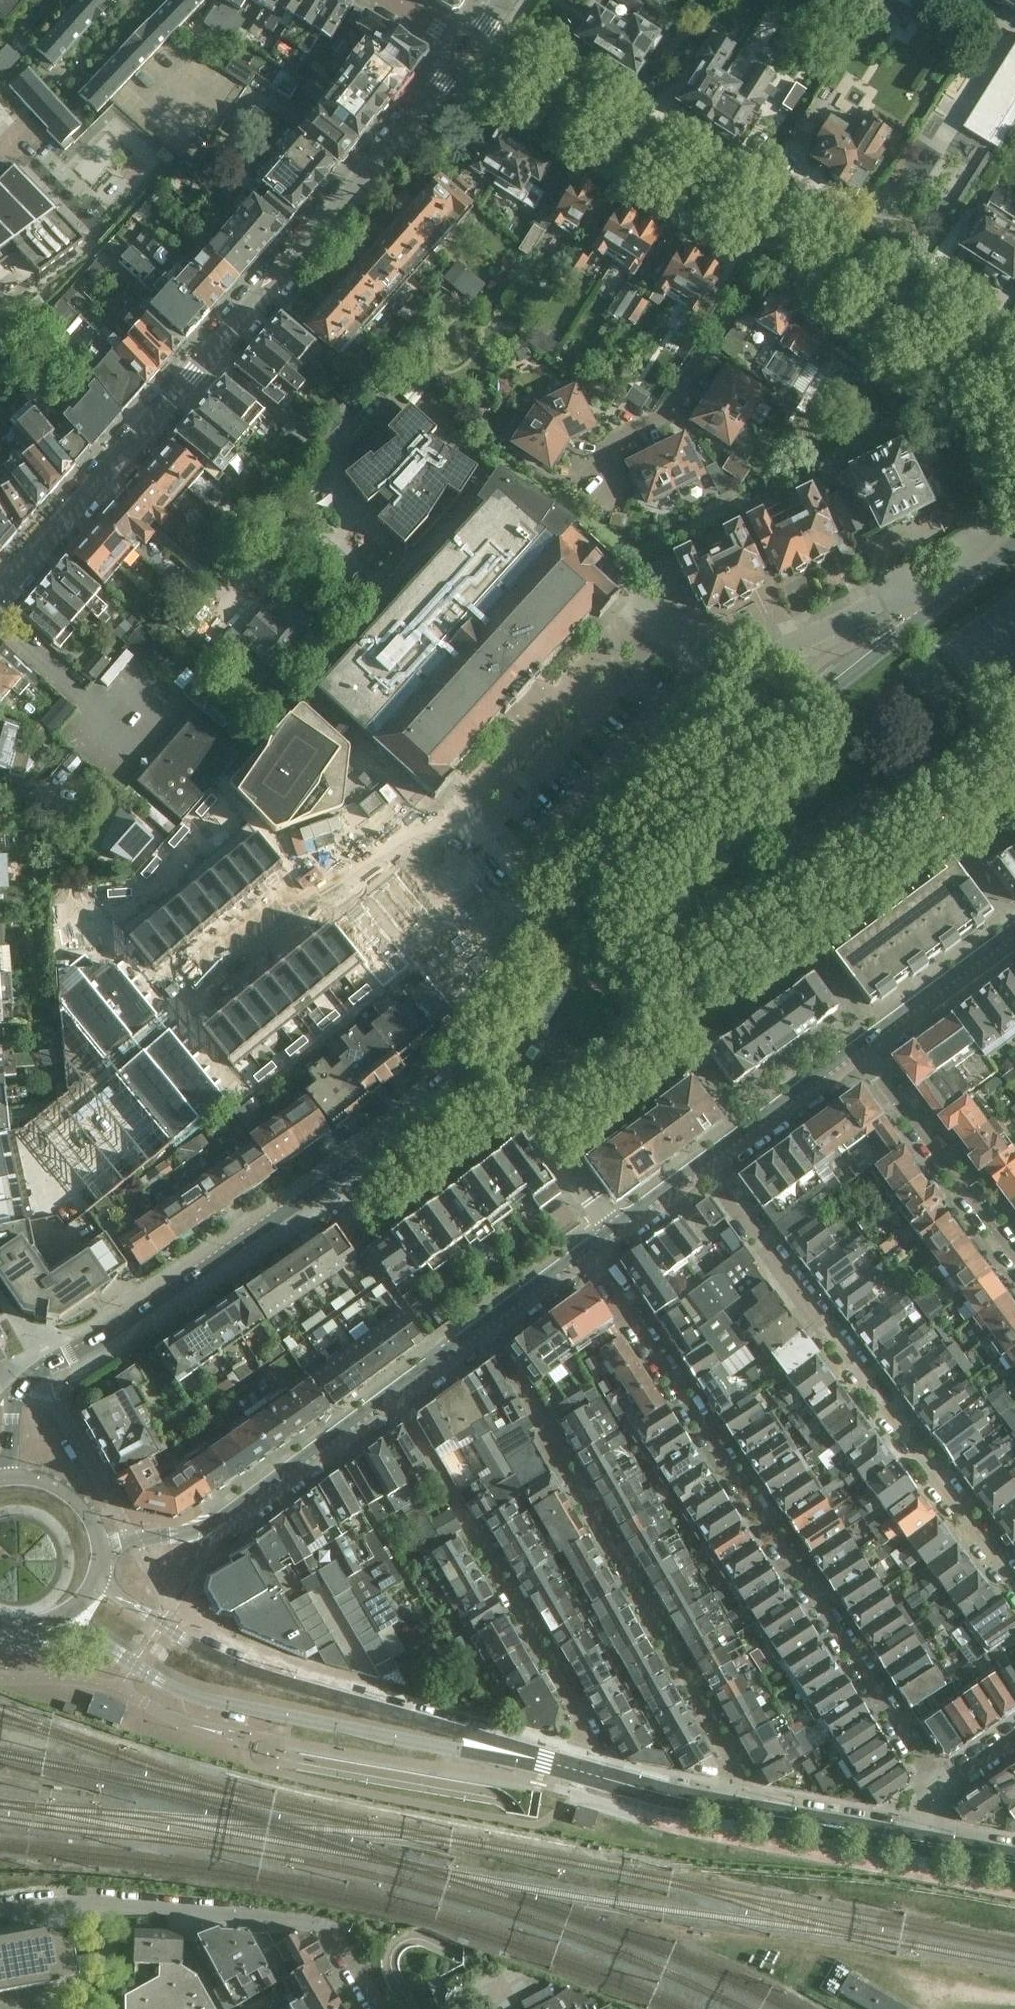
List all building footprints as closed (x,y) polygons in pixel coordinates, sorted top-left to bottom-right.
[(76,6),(93,21),(107,6),(101,0),(81,0),(76,6)] [(161,8),(180,26),(194,12),(181,0),(168,0),(161,8)] [(194,12),(205,0),(181,0),(194,12)] [(223,1),(224,2),(218,11),(215,9),(205,25),(224,37),(227,32),(225,31),(235,16),(235,17),(236,15),(238,16),(248,0),(224,0),(223,1)] [(252,2),(264,10),(256,23),(263,28),(264,27),(281,0),(252,0),(251,2),(252,2)] [(264,27),(273,33),(279,25),(286,29),(281,38),(282,38),(306,0),(281,0),(264,27)] [(282,38),(299,49),(330,0),(306,0),(282,38)] [(341,24),(351,7),(340,0),(330,0),(299,49),(308,55),(321,35),(330,41),(341,24)] [(464,3),(463,0),(434,0),(435,3),(451,13),(458,12),(464,3)] [(639,14),(647,1),(645,0),(618,0),(639,14)] [(932,5),(923,0),(896,0),(924,17),(932,5)] [(990,2),(991,4),(992,6),(994,7),(997,8),(999,8),(1001,7),(1002,7),(1006,10),(1006,12),(1007,14),(1009,16),(1010,17),(1012,18),(1014,18),(1014,0),(990,0),(990,2)] [(639,14),(644,17),(652,5),(647,1),(639,14)] [(76,6),(63,20),(81,35),(93,21),(76,6)] [(161,8),(147,23),(166,41),(180,26),(161,8)] [(366,16),(356,10),(347,23),(357,30),(366,16)] [(609,60),(628,31),(595,10),(583,30),(580,29),(578,30),(576,31),(574,32),(573,34),(572,37),(573,39),(573,42),(574,44),(576,45),(578,46),(581,47),(583,47),(585,46),(586,46),(609,60)] [(225,31),(227,32),(228,32),(236,37),(246,21),(238,16),(236,15),(235,17),(235,16),(225,31)] [(409,78),(424,59),(423,51),(406,41),(407,40),(387,29),(366,16),(357,30),(372,40),(368,45),(409,78)] [(63,20),(49,35),(67,51),(81,35),(63,20)] [(634,21),(628,31),(609,60),(623,69),(623,71),(624,74),(625,76),(627,77),(629,78),(631,78),(634,78),(635,77),(645,62),(642,59),(657,36),(634,21)] [(147,23),(133,37),(153,55),(166,41),(147,23)] [(263,28),(256,23),(249,34),(257,38),(263,28)] [(354,34),(344,27),(341,31),(350,39),(354,34)] [(677,104),(674,108),(690,118),(692,113),(699,118),(725,76),(720,73),(736,48),(733,46),(732,48),(715,37),(717,35),(713,33),(694,63),(699,66),(677,104)] [(49,35),(36,50),(53,66),(67,51),(49,35)] [(133,37),(120,51),(139,69),(153,55),(133,37)] [(368,45),(351,66),(392,99),(403,85),(408,78),(409,78),(368,45)] [(1000,150),(1014,125),(1014,45),(963,128),(1000,150)] [(120,51),(106,65),(125,84),(139,69),(120,51)] [(247,87),(255,74),(232,58),(223,71),(247,87)] [(327,72),(315,61),(309,68),(322,78),(327,72)] [(699,118),(717,129),(714,133),(730,143),(732,139),(733,139),(751,111),(758,116),(770,97),(765,94),(776,75),(753,61),(741,80),(737,78),(735,82),(725,76),(699,118)] [(291,63),(287,70),(298,77),(302,70),(291,63)] [(106,65),(93,80),(111,98),(125,84),(106,65)] [(351,66),(334,88),(374,120),(391,100),(392,99),(351,66)] [(13,79),(7,85),(36,116),(45,108),(55,99),(39,82),(37,80),(28,71),(16,82),(13,79)] [(93,80),(78,95),(97,113),(111,98),(93,80)] [(289,100),(296,90),(296,89),(289,85),(281,95),(289,100)] [(334,88),(317,109),(357,142),(363,136),(375,121),(374,120),(334,88)] [(45,108),(36,116),(49,129),(47,131),(65,151),(74,143),(69,138),(81,127),(71,116),(55,99),(45,108)] [(302,126),(297,132),(337,166),(342,161),(346,156),(357,142),(317,109),(307,120),(302,126)] [(251,143),(254,138),(265,121),(266,119),(253,110),(238,134),(232,142),(238,146),(244,138),(251,143)] [(271,112),(266,119),(265,121),(271,126),(279,118),(271,112)] [(831,119),(827,126),(807,113),(791,136),(812,149),(816,142),(820,145),(811,160),(833,174),(831,178),(857,195),(884,152),(880,150),(894,129),(871,114),(857,136),(852,133),(848,140),(842,137),(846,129),(831,119)] [(474,160),(469,169),(479,176),(483,170),(497,179),(518,147),(507,140),(510,135),(498,127),(495,133),(493,132),(486,143),(481,140),(477,146),(475,144),(472,150),(479,155),(475,160),(474,160)] [(297,132),(276,156),(316,190),(335,167),(336,167),(337,166),(297,132)] [(497,179),(493,186),(494,187),(494,186),(505,193),(509,195),(522,203),(521,204),(522,205),(523,205),(534,211),(545,194),(525,182),(529,175),(536,180),(545,166),(538,162),(538,160),(518,147),(497,179)] [(956,217),(995,156),(989,152),(954,208),(928,191),(924,197),(956,217)] [(255,181),(261,185),(296,214),(316,190),(276,156),(255,181)] [(0,174),(0,265),(17,252),(39,275),(84,242),(10,164),(0,174)] [(991,164),(978,186),(990,194),(1004,172),(991,164)] [(237,165),(226,182),(236,188),(247,173),(237,165)] [(469,206),(439,179),(437,181),(434,180),(429,186),(430,190),(423,198),(456,227),(472,209),(469,206)] [(576,182),(550,223),(571,236),(596,195),(593,193),(592,187),(585,182),(579,184),(576,182)] [(286,225),(296,214),(261,185),(256,191),(250,187),(246,191),(253,197),(286,225)] [(986,264),(1013,221),(998,211),(1004,207),(1005,198),(994,195),(980,217),(979,216),(965,236),(968,238),(958,252),(969,258),(971,255),(986,264)] [(253,197),(237,215),(270,243),(286,225),(253,197)] [(433,254),(456,227),(423,198),(421,200),(418,199),(413,205),(414,208),(400,224),(430,251),(433,254)] [(615,259),(638,222),(637,221),(636,215),(629,211),(623,212),(619,209),(593,251),(602,256),(604,252),(615,259)] [(237,215),(221,232),(254,261),(270,243),(237,215)] [(986,264),(1001,274),(998,277),(1009,284),(1014,275),(1014,222),(1013,221),(986,264)] [(638,222),(615,259),(627,267),(624,270),(632,275),(658,234),(656,232),(654,227),(647,222),(641,224),(638,222)] [(433,254),(430,251),(400,224),(398,226),(395,224),(389,231),(391,234),(377,250),(407,277),(410,279),(433,254)] [(530,258),(546,233),(534,225),(517,249),(530,258)] [(221,232),(206,250),(239,279),(254,261),(221,232)] [(223,297),(190,268),(156,238),(155,240),(149,234),(141,244),(147,249),(175,273),(168,280),(208,315),(223,297)] [(168,280),(132,248),(119,263),(151,293),(158,285),(166,292),(158,300),(150,309),(151,310),(185,341),(193,332),(208,315),(168,280)] [(664,296),(675,303),(701,261),(700,260),(698,254),(691,250),(685,251),(682,249),(649,302),(657,307),(664,296)] [(223,297),(239,279),(206,250),(197,260),(190,268),(223,297)] [(410,279),(407,277),(377,250),(375,251),(372,250),(366,256),(368,260),(354,276),(387,305),(410,279)] [(586,262),(576,255),(563,276),(573,283),(586,262)] [(679,324),(673,333),(692,346),(696,340),(696,341),(717,308),(705,301),(721,274),(719,273),(717,267),(710,262),(704,263),(701,261),(675,303),(696,316),(688,329),(679,324)] [(470,302),(483,286),(456,264),(443,280),(470,302)] [(363,331),(387,305),(354,276),(352,278),(348,277),(343,282),(345,286),(331,302),(360,329),(363,331)] [(625,312),(637,293),(627,286),(615,305),(625,312)] [(778,339),(800,303),(777,288),(754,324),(778,339)] [(82,316),(64,297),(42,321),(65,349),(69,344),(63,337),(82,316)] [(634,327),(647,305),(636,298),(623,320),(634,327)] [(114,300),(106,309),(115,317),(123,308),(114,300)] [(363,331),(360,329),(331,302),(329,304),(326,302),(320,308),(322,312),(307,329),(340,358),(363,331)] [(171,356),(185,341),(151,310),(145,317),(131,304),(129,304),(124,309),(171,356)] [(159,371),(171,356),(124,309),(117,316),(133,331),(127,338),(129,340),(159,371)] [(281,317),(264,336),(302,368),(308,361),(311,364),(322,352),(281,317)] [(762,372),(762,374),(778,405),(789,389),(790,390),(816,350),(825,356),(830,356),(835,347),(863,365),(873,350),(836,326),(827,341),(796,321),(763,371),(762,372)] [(146,386),(159,371),(129,340),(123,345),(108,329),(100,336),(146,386)] [(146,386),(100,336),(99,335),(78,358),(121,414),(146,386)] [(264,336),(248,354),(283,384),(295,394),(304,385),(294,377),(302,368),(264,336)] [(248,354),(234,369),(249,381),(247,383),(276,408),(283,399),(276,392),(283,384),(248,354)] [(35,410),(34,411),(46,425),(56,437),(52,442),(75,468),(89,451),(62,420),(49,405),(62,393),(57,387),(61,383),(48,369),(21,394),(35,410)] [(709,396),(746,419),(748,416),(751,418),(761,401),(759,400),(762,394),(726,370),(722,376),(719,374),(713,384),(715,386),(709,396)] [(412,383),(405,378),(395,391),(402,396),(412,383)] [(239,425),(255,406),(241,393),(224,380),(208,398),(239,425)] [(89,451),(119,417),(93,384),(62,420),(89,451)] [(530,418),(566,442),(567,441),(594,427),(574,389),(568,392),(566,389),(549,397),(550,400),(537,407),(530,418)] [(402,413),(380,391),(358,416),(364,422),(358,430),(355,433),(353,436),(351,439),(350,442),(348,445),(347,451),(347,454),(347,459),(347,461),(347,465),(348,467),(349,470),(349,472),(344,477),(366,505),(377,496),(389,507),(376,521),(404,548),(411,547),(413,549),(455,501),(476,470),(444,449),(443,450),(430,437),(435,431),(409,407),(402,413)] [(618,395),(611,405),(618,409),(625,399),(618,395)] [(746,419),(709,396),(703,405),(700,403),(693,413),(696,415),(692,422),(729,445),(733,439),(735,441),(746,425),(743,423),(746,419)] [(248,432),(239,425),(208,398),(192,417),(232,450),(248,432)] [(38,453),(62,482),(75,468),(52,442),(56,437),(46,425),(34,411),(16,427),(17,428),(38,453)] [(237,455),(232,450),(192,417),(175,437),(220,475),(237,455)] [(566,442),(530,418),(528,422),(525,420),(514,436),(517,438),(513,444),(549,468),(553,462),(556,464),(563,453),(560,452),(566,442)] [(49,497),(62,482),(38,453),(17,428),(3,439),(15,455),(49,497)] [(655,451),(675,489),(679,487),(680,490),(697,482),(696,479),(702,476),(683,437),(676,440),(675,437),(664,442),(665,446),(655,451)] [(187,490),(203,472),(169,443),(154,460),(187,490)] [(850,470),(840,475),(845,485),(850,483),(857,498),(858,499),(858,500),(859,501),(861,501),(862,501),(863,502),(864,501),(865,501),(869,508),(879,529),(930,505),(929,503),(939,499),(938,497),(939,495),(939,493),(939,491),(938,489),(937,487),(936,485),(934,483),(933,482),(930,481),(930,480),(920,485),(900,445),(893,448),(891,444),(887,446),(881,448),(881,449),(877,451),(879,455),(850,470)] [(675,489),(655,451),(645,456),(643,453),(632,458),(634,461),(627,465),(647,503),(653,500),(655,503),(672,495),(670,491),(675,489)] [(37,510),(49,497),(15,455),(12,457),(14,460),(5,469),(6,471),(31,503),(37,510)] [(173,507),(187,490),(154,460),(139,478),(173,507)] [(37,510),(31,503),(6,471),(0,475),(0,509),(15,535),(37,510)] [(139,478),(123,495),(120,499),(116,504),(153,537),(158,531),(168,519),(165,516),(173,507),(139,478)] [(783,515),(808,565),(811,564),(811,565),(816,567),(822,563),(824,559),(823,558),(826,556),(824,553),(835,548),(831,538),(834,536),(809,488),(794,495),(798,503),(800,507),(783,515)] [(536,530),(495,493),(424,572),(417,575),(412,578),(406,583),(402,589),(397,597),(395,604),(316,691),(434,798),(453,778),(446,772),(501,712),(504,715),(540,675),(537,672),(592,612),(599,618),(618,597),(590,572),(600,561),(568,532),(574,525),(550,510),(536,530)] [(116,504),(100,521),(131,548),(137,541),(144,547),(153,537),(116,504)] [(264,524),(266,522),(272,514),(265,508),(256,517),(264,524)] [(15,535),(0,509),(0,552),(15,535)] [(808,565),(783,515),(766,523),(761,511),(746,519),(770,568),(774,566),(778,576),(789,570),(791,574),(793,572),(794,573),(798,575),(806,572),(807,568),(806,566),(808,565)] [(624,517),(613,514),(610,525),(620,528),(624,517)] [(855,519),(844,524),(849,535),(860,529),(855,519)] [(100,521),(85,538),(119,568),(134,551),(131,548),(100,521)] [(711,550),(736,601),(739,600),(744,602),(751,599),(751,598),(751,595),(751,593),(753,592),(752,589),(763,583),(758,574),(761,572),(737,524),(721,532),(727,543),(711,550)] [(228,525),(214,540),(216,542),(224,549),(238,534),(228,525)] [(85,538),(70,555),(104,585),(119,568),(85,538)] [(736,601),(711,550),(711,551),(705,541),(689,549),(688,547),(674,555),(698,603),(701,602),(706,612),(717,606),(719,609),(722,608),(722,609),(727,611),(734,607),(735,603),(734,601),(736,601)] [(199,560),(209,569),(225,550),(224,549),(216,542),(199,560)] [(66,560),(50,578),(84,609),(101,623),(105,626),(111,619),(105,613),(109,609),(96,596),(100,591),(66,560)] [(192,570),(178,585),(188,594),(201,578),(192,570)] [(372,591),(369,580),(369,579),(368,577),(366,576),(365,575),(363,575),(362,574),(360,574),(359,574),(357,575),(355,576),(354,577),(353,578),(352,579),(352,581),(352,582),(352,584),(352,586),(352,587),(353,589),(354,590),(356,591),(357,592),(359,592),(365,592),(370,591),(372,591)] [(50,578),(35,595),(69,626),(84,609),(50,578)] [(178,590),(166,603),(173,609),(185,596),(178,590)] [(232,630),(219,647),(229,656),(259,682),(270,669),(271,669),(295,643),(311,624),(325,608),(305,591),(292,607),(289,610),(277,600),(265,613),(262,611),(247,627),(250,629),(242,638),(232,630)] [(19,613),(59,648),(74,630),(69,626),(35,595),(19,613)] [(123,638),(139,621),(133,616),(126,623),(125,622),(116,631),(123,638)] [(161,619),(154,627),(164,636),(171,628),(161,619)] [(0,703),(12,690),(19,696),(29,684),(35,689),(44,679),(0,641),(0,703)] [(108,660),(100,654),(85,671),(93,678),(108,660)] [(182,693),(224,730),(236,717),(194,679),(182,693)] [(52,735),(76,708),(63,697),(40,722),(44,726),(43,727),(51,734),(52,735)] [(230,784),(230,785),(230,786),(230,787),(231,788),(251,809),(272,831),(273,831),(274,832),(275,832),(276,832),(277,832),(278,832),(290,828),(339,810),(340,810),(341,809),(342,808),(343,807),(343,806),(350,751),(350,750),(349,749),(349,748),(348,746),(340,739),(334,734),(305,707),(304,707),(303,706),(302,706),(301,706),(301,707),(300,707),(299,707),(299,708),(232,781),(231,782),(230,783),(230,784)] [(240,756),(190,713),(148,763),(150,765),(146,771),(143,769),(133,780),(182,822),(240,756)] [(7,770),(10,771),(9,774),(24,778),(25,774),(34,764),(29,759),(31,753),(17,740),(18,733),(34,738),(36,729),(21,720),(20,724),(0,718),(0,768),(7,770)] [(231,732),(241,740),(250,729),(240,721),(231,732)] [(45,741),(51,734),(43,727),(37,734),(45,741)] [(373,781),(364,773),(358,780),(367,788),(373,781)] [(112,785),(170,835),(177,827),(130,787),(128,788),(117,778),(112,785)] [(387,786),(379,792),(389,804),(396,798),(387,786)] [(375,793),(358,806),(369,820),(386,806),(375,793)] [(203,805),(209,810),(217,801),(211,796),(203,805)] [(201,819),(209,810),(203,805),(195,814),(201,819)] [(119,809),(99,849),(131,865),(154,839),(141,828),(135,823),(119,809)] [(46,831),(46,813),(37,813),(37,831),(46,831)] [(248,825),(232,838),(264,878),(280,864),(248,825)] [(184,827),(176,836),(182,841),(190,832),(184,827)] [(174,850),(182,841),(176,836),(168,845),(174,850)] [(232,838),(216,851),(248,891),(264,878),(232,838)] [(56,851),(42,839),(42,852),(56,851)] [(216,851),(200,864),(232,903),(248,891),(216,851)] [(1010,851),(1003,856),(1000,852),(986,862),(1014,901),(1014,858),(1010,851)] [(149,867),(155,872),(163,863),(157,858),(149,867)] [(828,951),(864,1000),(869,1007),(972,929),(974,930),(992,917),(950,861),(828,951)] [(200,864),(183,878),(186,881),(187,881),(216,916),(232,903),(200,864)] [(147,881),(155,872),(149,867),(141,876),(147,881)] [(330,925),(332,928),(361,964),(382,990),(412,965),(417,972),(455,1018),(476,1001),(471,995),(482,985),(490,979),(485,973),(504,957),(499,951),(516,936),(518,935),(490,901),(447,936),(395,872),(343,915),(330,925)] [(186,881),(171,894),(200,929),(216,916),(187,881),(186,881)] [(18,906),(18,907),(32,906),(31,887),(6,889),(0,889),(0,907),(18,906)] [(131,890),(119,891),(120,899),(132,898),(131,890)] [(108,899),(120,899),(119,891),(107,891),(108,899)] [(156,906),(185,942),(200,929),(171,894),(156,906)] [(153,902),(137,916),(169,955),(185,942),(156,906),(153,902)] [(137,916),(120,929),(152,968),(169,955),(137,916)] [(10,948),(10,947),(5,947),(3,922),(0,922),(0,949),(10,948)] [(332,928),(316,941),(345,977),(361,964),(332,928)] [(316,941),(300,954),(329,990),(345,977),(316,941)] [(12,974),(10,948),(0,949),(0,975),(12,974)] [(300,954),(284,967),(313,1003),(329,990),(300,954)] [(59,972),(61,1009),(62,1011),(116,968),(111,968),(96,969),(86,957),(85,956),(84,957),(66,971),(59,972)] [(284,967),(268,980),(297,1016),(313,1003),(284,967)] [(116,968),(62,1011),(76,1028),(130,984),(116,968)] [(417,972),(398,987),(437,1034),(455,1019),(455,1018),(417,972)] [(14,1005),(12,974),(0,975),(0,1006),(14,1005)] [(1012,974),(994,988),(1014,1016),(1014,977),(1012,974)] [(791,991),(791,992),(815,1025),(816,1026),(837,1011),(812,976),(791,991)] [(268,980),(252,993),(281,1029),(297,1016),(268,980)] [(130,984),(76,1028),(90,1044),(143,1001),(130,984)] [(367,985),(357,993),(362,999),(372,992),(367,985)] [(398,987),(380,1002),(418,1050),(437,1035),(437,1034),(398,987)] [(1014,1032),(1014,1016),(994,988),(975,1002),(1003,1040),(1014,1032)] [(791,992),(771,1008),(795,1040),(815,1025),(791,992)] [(252,993),(237,1006),(266,1042),(281,1029),(252,993)] [(362,999),(357,993),(348,1000),(353,1007),(362,999)] [(143,1001),(90,1044),(90,1045),(104,1061),(157,1018),(143,1001)] [(401,1063),(418,1050),(380,1002),(373,1008),(381,1018),(372,1026),(376,1032),(401,1063)] [(984,1055),(1003,1040),(975,1002),(955,1016),(984,1055)] [(16,1025),(14,1005),(0,1006),(0,1026),(16,1025)] [(237,1006),(221,1019),(250,1055),(266,1042),(237,1006)] [(771,1008),(751,1022),(775,1055),(795,1040),(771,1008)] [(335,1011),(326,1019),(331,1025),(340,1017),(335,1011)] [(959,1101),(997,1072),(984,1055),(955,1016),(917,1045),(959,1101)] [(221,1019),(204,1032),(233,1068),(250,1055),(221,1019)] [(321,1032),(331,1025),(326,1019),(316,1026),(321,1032)] [(751,1022),(731,1037),(755,1070),(771,1058),(775,1055),(751,1022)] [(14,1043),(20,1042),(19,1024),(16,1025),(0,1026),(0,1045),(14,1043)] [(355,1029),(349,1034),(388,1082),(405,1068),(401,1063),(376,1032),(365,1040),(355,1029)] [(169,1032),(115,1076),(127,1090),(180,1047),(169,1032)] [(342,1039),(340,1041),(349,1052),(340,1060),(370,1096),(388,1082),(349,1034),(342,1039)] [(731,1037),(730,1036),(709,1052),(734,1086),(755,1070),(731,1037)] [(303,1037),(294,1044),(299,1051),(308,1043),(303,1037)] [(15,1069),(63,1066),(62,1050),(39,1051),(39,1053),(15,1055),(14,1043),(0,1045),(0,1070),(15,1069)] [(299,1051),(294,1044),(285,1052),(290,1058),(299,1051)] [(939,1116),(942,1119),(962,1104),(959,1101),(917,1045),(901,1057),(901,1062),(900,1063),(939,1116)] [(180,1047),(127,1090),(138,1103),(191,1060),(180,1047)] [(372,1100),(370,1096),(342,1062),(331,1071),(323,1060),(328,1056),(322,1049),(317,1053),(309,1059),(312,1062),(354,1114),(372,1100)] [(191,1060),(138,1103),(148,1115),(149,1117),(202,1073),(191,1060)] [(312,1062),(300,1071),(304,1075),(308,1073),(316,1083),(306,1092),(336,1129),(354,1114),(312,1062)] [(272,1063),(262,1070),(267,1076),(277,1069),(272,1063)] [(6,1088),(4,1078),(15,1077),(15,1069),(0,1070),(0,1088),(6,1088)] [(1003,1078),(1010,1086),(1014,1082),(1014,1071),(1014,1069),(1003,1078)] [(258,1084),(267,1076),(262,1070),(253,1078),(258,1084)] [(202,1073),(149,1117),(160,1130),(213,1087),(202,1073)] [(285,1073),(277,1080),(283,1087),(291,1080),(285,1073)] [(665,1101),(694,1140),(720,1121),(686,1076),(668,1089),(672,1095),(665,1101)] [(998,1076),(986,1086),(992,1094),(1004,1084),(998,1076)] [(272,1085),(261,1093),(268,1101),(278,1093),(272,1085)] [(9,1110),(8,1105),(12,1104),(12,1099),(20,1098),(20,1097),(28,1096),(27,1087),(19,1088),(19,1086),(6,1088),(0,1088),(0,1111),(9,1110)] [(213,1087),(160,1130),(172,1145),(225,1102),(213,1087)] [(855,1090),(839,1102),(865,1137),(874,1130),(891,1152),(901,1143),(862,1091),(860,1092),(856,1091),(855,1090)] [(952,1132),(984,1108),(974,1095),(962,1104),(942,1119),(952,1132)] [(303,1151),(315,1142),(331,1132),(307,1099),(280,1118),(303,1151)] [(674,1155),(694,1140),(665,1101),(656,1107),(659,1112),(649,1120),(674,1155)] [(839,1102),(820,1116),(842,1146),(848,1142),(852,1146),(865,1137),(839,1102)] [(961,1145),(994,1121),(984,1108),(952,1132),(961,1145)] [(23,1130),(32,1128),(32,1126),(31,1123),(11,1127),(9,1110),(0,1111),(0,1135),(23,1130)] [(233,1126),(240,1120),(233,1110),(225,1116),(233,1126)] [(820,1116),(801,1131),(827,1165),(840,1156),(837,1150),(842,1146),(820,1116)] [(280,1118),(252,1137),(275,1170),(303,1151),(280,1118)] [(655,1169),(674,1155),(649,1120),(630,1134),(655,1169)] [(994,1121),(961,1145),(971,1159),(1003,1134),(994,1121)] [(801,1131),(789,1140),(815,1174),(827,1165),(801,1131)] [(211,1147),(202,1134),(195,1140),(204,1152),(211,1147)] [(636,1183),(655,1169),(630,1134),(611,1148),(636,1183)] [(1013,1147),(1003,1134),(971,1159),(981,1172),(986,1168),(1013,1147)] [(2,1159),(13,1157),(8,1136),(8,1135),(0,1137),(0,1159),(2,1159)] [(237,1156),(257,1186),(269,1177),(268,1175),(275,1170),(252,1137),(251,1138),(256,1143),(237,1156)] [(518,1138),(499,1153),(499,1154),(525,1190),(529,1196),(539,1209),(560,1195),(518,1138)] [(175,1154),(183,1166),(204,1152),(195,1140),(175,1154)] [(789,1140),(755,1165),(738,1178),(762,1209),(786,1240),(814,1218),(816,1217),(806,1203),(826,1188),(815,1174),(789,1140)] [(986,1168),(1000,1186),(1014,1175),(1014,1150),(1013,1147),(986,1168)] [(611,1148),(591,1162),(617,1197),(636,1183),(611,1148)] [(923,1173),(906,1150),(873,1174),(891,1197),(923,1173)] [(499,1154),(480,1168),(505,1204),(525,1190),(499,1154)] [(237,1156),(216,1171),(235,1198),(243,1193),(244,1195),(257,1186),(237,1156)] [(2,1182),(17,1179),(13,1157),(2,1159),(0,1159),(0,1182),(2,1182)] [(870,1168),(862,1158),(855,1163),(863,1173),(870,1168)] [(849,1169),(856,1179),(863,1173),(855,1163),(849,1169)] [(172,1175),(164,1164),(157,1168),(165,1179),(172,1175)] [(137,1183),(145,1194),(165,1179),(157,1168),(137,1183)] [(480,1168),(459,1184),(459,1185),(487,1222),(508,1207),(505,1204),(480,1168)] [(216,1171),(197,1184),(216,1212),(235,1198),(216,1171)] [(891,1197),(911,1224),(937,1204),(943,1200),(923,1173),(891,1197)] [(1000,1186),(1012,1203),(1014,1201),(1014,1175),(1000,1186)] [(0,1182),(0,1205),(6,1204),(22,1201),(17,1179),(2,1182),(0,1182)] [(197,1184),(177,1198),(196,1225),(216,1212),(197,1184)] [(459,1185),(436,1201),(463,1237),(471,1232),(479,1243),(494,1232),(487,1222),(459,1185)] [(177,1198),(157,1211),(157,1212),(176,1239),(196,1225),(177,1198)] [(708,1200),(696,1208),(695,1209),(696,1210),(708,1227),(713,1227),(723,1220),(724,1219),(723,1218),(710,1200),(709,1199),(707,1200),(708,1200)] [(0,1205),(0,1228),(11,1226),(26,1223),(22,1201),(6,1204),(0,1205)] [(436,1201),(414,1217),(440,1254),(463,1237),(436,1201)] [(911,1224),(923,1241),(950,1221),(937,1204),(911,1224)] [(862,1209),(852,1217),(857,1223),(867,1215),(862,1209)] [(157,1212),(138,1225),(157,1252),(176,1239),(157,1212)] [(863,1231),(873,1223),(867,1215),(857,1223),(863,1231)] [(138,1225),(137,1225),(131,1216),(108,1233),(117,1246),(121,1244),(128,1254),(131,1252),(139,1264),(157,1252),(138,1225)] [(414,1217),(391,1233),(416,1268),(418,1271),(426,1266),(432,1273),(447,1263),(440,1254),(414,1217)] [(785,1241),(795,1254),(837,1223),(832,1217),(820,1226),(814,1218),(786,1240),(785,1241)] [(680,1220),(663,1233),(686,1261),(703,1249),(680,1220)] [(923,1241),(937,1259),(964,1239),(950,1221),(923,1241)] [(91,1297),(99,1292),(97,1289),(127,1268),(105,1235),(51,1273),(35,1249),(29,1223),(0,1229),(0,1280),(23,1313),(35,1317),(34,1321),(35,1321),(45,1323),(45,1325),(46,1325),(47,1317),(59,1319),(91,1297)] [(795,1254),(805,1268),(835,1246),(829,1238),(842,1229),(837,1223),(795,1254)] [(337,1226),(322,1236),(343,1268),(359,1257),(337,1226)] [(394,1283),(416,1268),(391,1233),(369,1249),(394,1283)] [(663,1233),(646,1246),(651,1252),(647,1255),(664,1277),(686,1261),(663,1233)] [(322,1236),(305,1247),(327,1279),(343,1268),(322,1236)] [(805,1268),(815,1281),(867,1242),(863,1236),(853,1243),(841,1252),(835,1246),(805,1268)] [(882,1257),(897,1245),(891,1237),(884,1243),(876,1249),(882,1257)] [(880,1238),(872,1244),(876,1249),(884,1243),(880,1238)] [(977,1257),(964,1239),(937,1259),(942,1265),(937,1269),(946,1280),(977,1257)] [(815,1281),(825,1294),(855,1272),(850,1266),(872,1249),(867,1242),(815,1281)] [(305,1247),(291,1257),(312,1289),(327,1279),(305,1247)] [(707,1345),(640,1250),(621,1264),(683,1360),(683,1361),(707,1345)] [(711,1279),(688,1296),(708,1322),(711,1320),(740,1299),(752,1289),(753,1291),(764,1283),(751,1266),(755,1263),(748,1253),(737,1261),(739,1263),(722,1275),(711,1279)] [(291,1257),(276,1268),(298,1299),(312,1289),(291,1257)] [(990,1274),(977,1257),(946,1280),(954,1292),(959,1289),(963,1294),(990,1274)] [(825,1294),(835,1308),(888,1269),(883,1262),(861,1279),(855,1272),(825,1294)] [(276,1268),(262,1277),(284,1308),(298,1299),(276,1268)] [(835,1308),(846,1322),(876,1300),(871,1293),(883,1283),(884,1282),(890,1289),(898,1283),(888,1269),(835,1308)] [(908,1270),(897,1278),(903,1285),(914,1276),(913,1276),(908,1270)] [(908,1292),(921,1282),(915,1274),(913,1276),(914,1276),(903,1285),(908,1292)] [(1005,1294),(990,1274),(963,1294),(968,1300),(963,1304),(973,1317),(1005,1294)] [(376,1283),(372,1276),(362,1283),(366,1290),(376,1283)] [(268,1319),(284,1308),(262,1277),(246,1287),(268,1319)] [(758,1364),(750,1352),(749,1352),(746,1347),(747,1347),(745,1345),(787,1314),(764,1283),(753,1291),(752,1289),(740,1299),(711,1320),(734,1353),(744,1367),(755,1360),(757,1365),(758,1364)] [(903,1289),(898,1283),(890,1289),(895,1296),(903,1289)] [(382,1285),(372,1292),(377,1299),(387,1292),(382,1285)] [(617,1335),(613,1328),(614,1327),(588,1288),(582,1293),(550,1317),(574,1353),(587,1345),(591,1351),(617,1335)] [(341,1297),(346,1304),(356,1297),(351,1290),(341,1297)] [(221,1306),(243,1338),(264,1323),(242,1291),(221,1306)] [(412,1291),(404,1297),(411,1308),(419,1302),(412,1291)] [(929,1321),(931,1320),(937,1315),(945,1309),(932,1291),(916,1303),(929,1321)] [(1005,1294),(973,1317),(983,1330),(987,1327),(992,1333),(1014,1315),(1014,1308),(1005,1294)] [(881,1306),(852,1328),(862,1342),(913,1303),(907,1296),(898,1304),(899,1304),(887,1314),(881,1306)] [(346,1304),(341,1297),(331,1304),(336,1311),(346,1304)] [(353,1306),(358,1313),(367,1306),(361,1299),(353,1306)] [(450,1303),(443,1308),(449,1317),(450,1319),(457,1314),(450,1303)] [(862,1342),(866,1347),(872,1356),(901,1333),(896,1326),(908,1317),(914,1324),(923,1317),(913,1303),(862,1342)] [(222,1353),(243,1338),(221,1306),(199,1321),(222,1353)] [(358,1313),(353,1306),(342,1314),(347,1321),(358,1313)] [(441,1306),(430,1313),(439,1325),(449,1317),(443,1308),(441,1306)] [(312,1318),(316,1324),(327,1317),(322,1311),(312,1318)] [(400,1311),(386,1321),(408,1353),(423,1342),(400,1311)] [(802,1333),(787,1314),(745,1345),(747,1347),(749,1346),(748,1344),(753,1341),(757,1347),(750,1352),(758,1364),(764,1361),(771,1356),(802,1333)] [(941,1320),(937,1315),(931,1320),(935,1326),(934,1326),(944,1340),(952,1334),(942,1320),(941,1320)] [(992,1333),(997,1339),(992,1343),(1002,1356),(1014,1346),(1014,1315),(992,1333)] [(550,1317),(521,1339),(548,1375),(575,1355),(574,1353),(550,1317)] [(316,1324),(312,1318),(302,1324),(307,1331),(316,1324)] [(324,1327),(328,1334),(337,1327),(333,1320),(324,1327)] [(708,1322),(698,1329),(722,1362),(734,1353),(711,1320),(708,1322)] [(200,1368),(221,1353),(222,1353),(199,1321),(178,1336),(200,1368)] [(393,1363),(408,1353),(386,1321),(371,1332),(393,1363)] [(872,1356),(882,1369),(933,1330),(927,1322),(917,1329),(919,1331),(907,1340),(901,1333),(872,1356)] [(328,1334),(324,1327),(313,1335),(318,1341),(328,1334)] [(933,1330),(882,1369),(892,1382),(921,1360),(916,1353),(928,1344),(938,1336),(933,1330)] [(379,1374),(393,1363),(371,1332),(357,1342),(379,1374)] [(817,1354),(802,1333),(771,1356),(787,1377),(816,1355),(817,1354)] [(292,1335),(283,1341),(290,1351),(299,1345),(292,1335)] [(178,1383),(200,1368),(178,1336),(156,1351),(178,1383)] [(511,1346),(506,1350),(508,1353),(533,1387),(548,1375),(521,1339),(521,1338),(511,1346)] [(636,1361),(621,1338),(601,1351),(616,1374),(636,1361)] [(364,1385),(379,1374),(357,1342),(342,1353),(364,1385)] [(946,1349),(948,1351),(953,1358),(955,1361),(964,1353),(956,1342),(946,1349)] [(270,1349),(276,1357),(284,1352),(278,1343),(270,1349)] [(683,1361),(696,1380),(720,1363),(720,1362),(707,1345),(683,1361)] [(1002,1356),(1011,1369),(1014,1365),(1014,1346),(1002,1356)] [(892,1382),(902,1396),(953,1358),(948,1351),(939,1357),(939,1358),(927,1367),(921,1360),(892,1382)] [(350,1395),(364,1385),(342,1353),(327,1364),(350,1395)] [(696,1380),(697,1381),(720,1417),(745,1400),(737,1388),(734,1384),(731,1386),(726,1379),(730,1377),(730,1376),(744,1367),(734,1353),(722,1362),(720,1363),(696,1380)] [(974,1367),(964,1353),(955,1361),(958,1364),(965,1373),(974,1367)] [(787,1377),(786,1377),(792,1385),(779,1395),(773,1398),(775,1401),(778,1405),(826,1369),(816,1355),(787,1377)] [(600,1367),(595,1356),(585,1362),(591,1372),(600,1367)] [(494,1358),(491,1361),(475,1373),(495,1408),(516,1395),(494,1358)] [(902,1396),(912,1409),(941,1387),(936,1380),(949,1371),(958,1364),(955,1361),(953,1358),(902,1396)] [(243,1370),(237,1375),(242,1381),(259,1369),(253,1360),(242,1368),(243,1370)] [(616,1374),(630,1396),(650,1382),(636,1361),(616,1374)] [(334,1406),(350,1395),(327,1364),(312,1375),(334,1406)] [(82,1415),(81,1415),(103,1453),(146,1429),(135,1411),(146,1404),(137,1388),(148,1382),(137,1365),(116,1379),(123,1393),(82,1415)] [(836,1382),(826,1369),(778,1405),(780,1408),(788,1418),(793,1415),(793,1414),(788,1407),(801,1398),(807,1405),(836,1382)] [(226,1377),(234,1387),(242,1381),(237,1375),(234,1371),(226,1377)] [(475,1373),(461,1383),(482,1417),(496,1411),(495,1408),(475,1373)] [(979,1374),(973,1379),(980,1388),(987,1383),(979,1374)] [(330,1410),(308,1377),(187,1461),(210,1495),(265,1455),(330,1410)] [(912,1409),(922,1423),(973,1384),(968,1377),(958,1384),(959,1385),(947,1394),(941,1387),(912,1409)] [(613,1390),(607,1379),(598,1384),(604,1395),(613,1390)] [(456,1438),(459,1443),(473,1434),(477,1441),(474,1443),(497,1485),(515,1475),(482,1417),(461,1383),(461,1382),(434,1402),(435,1402),(456,1438)] [(665,1405),(658,1395),(650,1382),(630,1396),(645,1419),(665,1405)] [(846,1396),(836,1382),(807,1405),(812,1412),(795,1424),(799,1431),(846,1396)] [(922,1423),(932,1436),(961,1413),(957,1407),(978,1391),(973,1384),(922,1423)] [(1014,1399),(1005,1384),(986,1398),(997,1412),(1014,1399)] [(595,1388),(585,1394),(587,1398),(590,1403),(600,1397),(595,1388)] [(585,1394),(582,1391),(567,1400),(571,1408),(587,1398),(585,1394)] [(201,1416),(222,1401),(217,1393),(195,1408),(201,1416)] [(534,1443),(528,1432),(521,1419),(528,1416),(516,1395),(495,1408),(496,1411),(482,1417),(515,1475),(523,1489),(550,1472),(534,1443)] [(720,1417),(725,1425),(734,1437),(765,1417),(752,1395),(745,1400),(720,1417)] [(826,1431),(856,1408),(846,1396),(799,1431),(808,1444),(815,1438),(811,1432),(821,1424),(826,1431)] [(559,1423),(568,1439),(609,1413),(600,1397),(599,1398),(571,1416),(559,1423)] [(552,1409),(557,1417),(571,1408),(567,1400),(552,1409)] [(626,1412),(621,1401),(611,1407),(617,1417),(626,1412)] [(767,1406),(770,1410),(772,1413),(780,1408),(778,1405),(775,1401),(767,1406)] [(435,1451),(456,1438),(435,1402),(418,1414),(417,1420),(435,1451)] [(677,1425),(665,1405),(645,1419),(632,1426),(627,1429),(640,1449),(677,1425)] [(932,1436),(941,1449),(942,1449),(984,1418),(993,1411),(989,1406),(980,1413),(979,1412),(967,1421),(961,1413),(932,1436)] [(866,1422),(856,1408),(826,1431),(831,1438),(820,1446),(815,1438),(808,1444),(819,1458),(866,1422)] [(1009,1409),(1000,1416),(1006,1424),(1014,1417),(1009,1409)] [(211,1435),(227,1424),(219,1412),(203,1423),(211,1435)] [(795,1412),(793,1414),(793,1415),(788,1418),(793,1424),(800,1419),(795,1412)] [(609,1413),(568,1439),(570,1443),(576,1453),(576,1454),(606,1436),(618,1428),(614,1422),(609,1413)] [(765,1417),(734,1437),(746,1457),(781,1435),(768,1415),(765,1417)] [(528,1416),(521,1419),(528,1432),(534,1428),(528,1416)] [(942,1449),(952,1463),(982,1440),(977,1434),(989,1424),(984,1418),(942,1449)] [(876,1435),(866,1422),(819,1458),(828,1471),(835,1466),(830,1459),(841,1451),(847,1458),(876,1435)] [(103,1453),(117,1479),(167,1450),(153,1425),(146,1429),(103,1453)] [(690,1444),(683,1435),(677,1425),(640,1449),(652,1468),(690,1444)] [(398,1429),(382,1441),(413,1493),(421,1488),(410,1469),(423,1462),(402,1427),(402,1426),(398,1429)] [(952,1463),(962,1476),(1013,1438),(1010,1434),(1001,1440),(999,1438),(987,1448),(982,1440),(952,1463)] [(576,1454),(585,1469),(627,1443),(622,1435),(606,1444),(603,1440),(606,1437),(606,1436),(576,1454)] [(781,1435),(746,1457),(757,1473),(759,1476),(793,1454),(781,1435)] [(838,1485),(886,1449),(876,1435),(847,1458),(852,1465),(840,1474),(835,1466),(828,1471),(838,1485)] [(972,1490),(1002,1467),(997,1461),(1009,1451),(1014,1447),(1014,1441),(1013,1438),(962,1476),(972,1490)] [(416,1500),(413,1493),(382,1441),(363,1456),(395,1511),(416,1500)] [(627,1455),(630,1461),(635,1458),(627,1443),(585,1469),(594,1484),(619,1469),(615,1462),(627,1455)] [(703,1464),(697,1455),(690,1444),(652,1468),(665,1488),(703,1464)] [(167,1450),(117,1479),(122,1487),(134,1508),(176,1518),(205,1498),(204,1498),(209,1494),(210,1495),(187,1461),(182,1464),(171,1448),(167,1451),(167,1450)] [(861,1478),(867,1485),(897,1463),(886,1449),(838,1485),(843,1492),(850,1487),(849,1486),(861,1478)] [(793,1454),(759,1476),(767,1488),(772,1495),(806,1473),(793,1454)] [(346,1468),(378,1522),(384,1518),(374,1502),(383,1497),(360,1457),(346,1468)] [(602,1498),(643,1473),(635,1458),(630,1461),(633,1467),(630,1470),(622,1474),(619,1469),(594,1484),(602,1498)] [(906,1476),(897,1463),(867,1485),(872,1491),(859,1501),(864,1508),(906,1476)] [(715,1483),(703,1464),(665,1488),(656,1494),(660,1501),(661,1503),(671,1497),(678,1507),(715,1483)] [(982,1503),(1014,1478),(1014,1468),(1007,1474),(1002,1467),(972,1490),(982,1503)] [(560,1491),(550,1472),(523,1489),(524,1493),(526,1497),(533,1508),(560,1491)] [(602,1498),(604,1502),(610,1514),(645,1492),(641,1485),(648,1481),(643,1473),(602,1498)] [(806,1473),(772,1495),(778,1505),(782,1511),(784,1514),(818,1492),(806,1473)] [(337,1475),(320,1488),(353,1544),(348,1547),(336,1526),(336,1527),(336,1526),(320,1536),(335,1562),(351,1589),(356,1597),(362,1607),(368,1617),(374,1627),(380,1637),(385,1647),(391,1658),(393,1661),(407,1652),(392,1626),(400,1621),(384,1594),(403,1583),(340,1476),(339,1477),(337,1475)] [(487,1491),(466,1504),(476,1520),(482,1516),(484,1520),(518,1497),(521,1495),(523,1499),(526,1497),(524,1493),(523,1489),(515,1475),(497,1485),(487,1491)] [(917,1489),(906,1476),(864,1508),(858,1512),(863,1519),(869,1515),(868,1514),(882,1504),(887,1512),(917,1489)] [(982,1503),(992,1517),(1014,1500),(1014,1478),(982,1503)] [(728,1503),(725,1498),(715,1483),(678,1507),(690,1527),(728,1503)] [(649,1501),(652,1506),(660,1501),(656,1494),(655,1494),(652,1488),(645,1492),(610,1514),(619,1528),(644,1512),(641,1507),(640,1506),(649,1501)] [(927,1503),(917,1489),(887,1512),(892,1518),(881,1527),(877,1521),(869,1527),(876,1537),(877,1537),(879,1540),(927,1503)] [(784,1514),(791,1524),(797,1534),(835,1509),(823,1490),(818,1492),(784,1514)] [(315,1491),(300,1502),(320,1536),(336,1526),(315,1491)] [(569,1506),(563,1495),(560,1491),(533,1508),(538,1516),(542,1523),(569,1506)] [(516,1509),(523,1505),(518,1497),(484,1520),(493,1534),(520,1517),(516,1509)] [(1002,1530),(1014,1521),(1014,1500),(992,1517),(1002,1530)] [(666,1518),(669,1516),(661,1504),(661,1503),(660,1501),(652,1506),(644,1512),(619,1528),(627,1543),(653,1527),(666,1518)] [(300,1502),(284,1514),(319,1572),(335,1562),(320,1536),(300,1502)] [(741,1522),(739,1518),(728,1503),(690,1527),(703,1547),(704,1546),(741,1522)] [(937,1517),(927,1503),(879,1540),(883,1546),(902,1531),(908,1538),(937,1517)] [(578,1521),(577,1520),(569,1506),(542,1523),(547,1531),(551,1538),(578,1521)] [(417,1548),(438,1536),(432,1527),(420,1507),(405,1515),(415,1531),(409,1534),(417,1548)] [(797,1534),(810,1553),(849,1528),(836,1508),(835,1509),(797,1534)] [(855,1510),(845,1516),(850,1524),(860,1518),(855,1510)] [(441,1541),(462,1529),(452,1512),(431,1524),(441,1541)] [(527,1513),(520,1517),(493,1534),(501,1549),(536,1528),(527,1513)] [(284,1514),(269,1525),(292,1564),(294,1567),(302,1562),(310,1576),(318,1572),(319,1572),(284,1514)] [(899,1567),(947,1530),(937,1517),(908,1538),(912,1545),(901,1553),(898,1549),(890,1555),(898,1565),(899,1567)] [(653,1527),(627,1543),(629,1545),(634,1556),(636,1558),(636,1559),(662,1543),(658,1536),(672,1528),(666,1518),(653,1527)] [(587,1536),(578,1521),(551,1538),(560,1553),(562,1552),(587,1536)] [(1012,1544),(1014,1542),(1014,1521),(1002,1530),(1012,1544)] [(754,1541),(753,1539),(741,1522),(704,1546),(716,1566),(754,1541)] [(273,1576),(292,1564),(269,1525),(252,1539),(254,1543),(273,1576)] [(501,1549),(508,1560),(510,1564),(544,1542),(540,1535),(536,1528),(501,1549)] [(810,1553),(812,1556),(822,1572),(861,1547),(849,1528),(810,1553)] [(688,1530),(680,1536),(686,1544),(694,1539),(688,1530)] [(957,1543),(947,1530),(899,1567),(908,1580),(916,1574),(911,1567),(923,1559),(928,1565),(957,1543)] [(596,1553),(594,1549),(587,1536),(562,1552),(568,1562),(559,1568),(563,1575),(596,1553)] [(467,1552),(458,1537),(424,1560),(429,1567),(436,1562),(441,1570),(467,1552)] [(662,1543),(636,1559),(642,1569),(644,1573),(645,1574),(686,1549),(680,1538),(664,1547),(662,1543)] [(766,1560),(756,1544),(754,1541),(716,1566),(728,1585),(766,1560)] [(510,1564),(519,1579),(520,1581),(554,1560),(549,1550),(544,1542),(510,1564)] [(203,1591),(203,1592),(218,1616),(230,1620),(232,1618),(240,1632),(306,1660),(318,1653),(312,1643),(306,1633),(300,1623),(295,1614),(289,1605),(273,1576),(254,1543),(228,1557),(231,1563),(207,1576),(203,1591)] [(919,1593),(967,1557),(957,1543),(928,1565),(933,1572),(921,1581),(916,1574),(908,1580),(913,1586),(918,1592),(919,1593)] [(874,1554),(880,1562),(890,1555),(884,1546),(874,1554)] [(874,1566),(861,1547),(822,1572),(835,1592),(874,1566)] [(645,1574),(647,1577),(653,1588),(695,1563),(687,1548),(686,1549),(645,1574)] [(476,1567),(472,1560),(467,1552),(441,1570),(433,1574),(437,1582),(445,1576),(450,1584),(476,1567)] [(606,1570),(604,1567),(596,1553),(563,1575),(565,1579),(566,1581),(576,1575),(581,1585),(606,1570)] [(898,1565),(890,1555),(880,1562),(888,1573),(898,1565)] [(967,1557),(919,1593),(925,1602),(932,1597),(930,1594),(943,1585),(948,1592),(977,1570),(967,1557)] [(520,1581),(529,1597),(563,1575),(559,1568),(558,1566),(554,1560),(520,1581)] [(779,1580),(773,1570),(766,1560),(728,1585),(727,1586),(739,1606),(779,1580)] [(319,1572),(318,1572),(325,1584),(334,1599),(351,1589),(335,1562),(319,1572)] [(695,1563),(653,1588),(662,1603),(687,1587),(692,1585),(688,1578),(700,1570),(698,1567),(695,1563)] [(835,1592),(847,1611),(848,1611),(887,1585),(874,1566),(835,1592)] [(485,1582),(476,1567),(450,1584),(442,1589),(446,1596),(454,1591),(458,1599),(484,1582),(485,1582)] [(617,1590),(612,1581),(606,1570),(581,1585),(587,1595),(578,1601),(582,1607),(574,1612),(576,1616),(584,1611),(591,1607),(617,1590)] [(987,1584),(977,1570),(948,1592),(953,1599),(946,1605),(941,1598),(929,1607),(932,1612),(939,1621),(987,1584)] [(310,1576),(310,1577),(317,1589),(325,1584),(318,1572),(310,1576)] [(529,1597),(531,1601),(540,1615),(575,1592),(573,1589),(564,1594),(558,1584),(565,1579),(563,1575),(529,1597)] [(310,1577),(300,1582),(307,1594),(317,1589),(310,1577)] [(716,1577),(708,1584),(715,1593),(723,1587),(716,1577)] [(792,1599),(779,1580),(739,1606),(740,1607),(741,1606),(753,1625),(792,1599)] [(493,1597),(484,1582),(458,1599),(450,1604),(454,1611),(462,1606),(467,1615),(493,1597)] [(997,1597),(987,1584),(939,1621),(942,1626),(949,1634),(957,1628),(952,1621),(963,1612),(969,1619),(997,1597)] [(687,1587),(662,1603),(670,1618),(704,1597),(700,1591),(692,1596),(688,1588),(692,1585),(687,1587)] [(897,1599),(887,1585),(848,1611),(860,1630),(900,1604),(897,1599)] [(918,1592),(913,1586),(901,1595),(906,1600),(918,1592)] [(351,1589),(334,1599),(339,1607),(356,1597),(351,1589)] [(627,1607),(617,1590),(591,1607),(584,1611),(586,1615),(589,1620),(593,1627),(627,1607)] [(721,1591),(714,1595),(718,1603),(725,1598),(721,1591)] [(540,1615),(550,1633),(576,1616),(574,1612),(569,1603),(578,1598),(575,1592),(540,1615)] [(925,1602),(919,1593),(918,1592),(906,1600),(913,1611),(925,1602)] [(670,1618),(679,1633),(721,1608),(718,1603),(714,1595),(712,1593),(704,1597),(670,1618)] [(307,1594),(289,1605),(295,1614),(313,1603),(307,1594)] [(972,1641),(1012,1612),(999,1595),(997,1597),(969,1619),(961,1624),(972,1641)] [(356,1597),(339,1607),(344,1617),(362,1607),(356,1597)] [(502,1613),(493,1597),(467,1615),(460,1620),(464,1627),(472,1623),(477,1631),(502,1613)] [(804,1618),(799,1610),(792,1599),(753,1625),(765,1644),(804,1618)] [(313,1603),(295,1614),(300,1623),(318,1613),(313,1603)] [(860,1630),(873,1650),(913,1624),(900,1604),(860,1630)] [(362,1607),(344,1617),(351,1628),(368,1617),(362,1607)] [(636,1623),(627,1607),(593,1627),(598,1636),(598,1635),(602,1643),(636,1623)] [(730,1623),(725,1615),(721,1608),(679,1633),(688,1648),(730,1623)] [(735,1609),(725,1615),(730,1623),(736,1635),(747,1629),(735,1609)] [(550,1633),(554,1639),(559,1648),(585,1632),(581,1625),(589,1620),(586,1615),(584,1611),(576,1616),(550,1633)] [(926,1617),(932,1626),(936,1631),(942,1626),(939,1621),(932,1612),(926,1617)] [(972,1641),(973,1642),(961,1649),(971,1664),(972,1664),(978,1660),(974,1653),(980,1650),(984,1655),(998,1645),(1012,1636),(1014,1634),(1014,1617),(1012,1612),(972,1641)] [(318,1613),(300,1623),(306,1633),(324,1623),(318,1613)] [(513,1632),(509,1626),(504,1616),(479,1633),(483,1639),(474,1644),(479,1652),(513,1632)] [(368,1617),(351,1628),(356,1638),(374,1627),(368,1617)] [(817,1637),(805,1619),(804,1618),(765,1644),(765,1645),(767,1644),(778,1663),(817,1637)] [(324,1623),(306,1633),(312,1643),(330,1633),(324,1623)] [(645,1639),(644,1637),(636,1623),(602,1643),(604,1647),(607,1651),(608,1651),(606,1647),(612,1644),(618,1655),(645,1639)] [(738,1638),(736,1635),(730,1623),(688,1648),(696,1663),(738,1638)] [(873,1650),(885,1669),(926,1643),(913,1624),(873,1650)] [(374,1627),(356,1638),(362,1647),(380,1637),(374,1627)] [(559,1648),(559,1649),(568,1663),(594,1647),(590,1640),(598,1636),(593,1627),(585,1632),(559,1648)] [(957,1628),(949,1634),(960,1649),(965,1645),(955,1630),(957,1628)] [(940,1646),(950,1639),(945,1630),(934,1637),(940,1646)] [(522,1648),(513,1632),(479,1652),(483,1659),(491,1655),(496,1662),(521,1648),(522,1648)] [(330,1633),(312,1643),(318,1653),(320,1656),(337,1646),(330,1633)] [(1013,1651),(1011,1652),(1009,1650),(1014,1646),(1014,1641),(1012,1636),(998,1645),(1014,1671),(1014,1650),(1013,1651)] [(380,1637),(362,1647),(368,1657),(385,1647),(380,1637)] [(830,1657),(817,1637),(778,1663),(791,1683),(830,1657)] [(696,1663),(704,1676),(705,1678),(731,1663),(726,1656),(743,1646),(738,1638),(696,1663)] [(654,1655),(645,1639),(618,1655),(611,1659),(613,1663),(614,1662),(621,1659),(628,1671),(654,1655)] [(754,1640),(743,1646),(748,1654),(759,1647),(754,1640)] [(568,1663),(577,1679),(603,1664),(599,1656),(607,1651),(604,1647),(602,1643),(594,1647),(568,1663)] [(885,1669),(898,1688),(938,1662),(926,1643),(885,1669)] [(998,1645),(984,1655),(989,1663),(995,1660),(1003,1672),(998,1676),(1014,1702),(1014,1671),(998,1645)] [(352,1671),(337,1646),(320,1656),(325,1664),(352,1672),(353,1672),(352,1671)] [(385,1647),(368,1657),(374,1668),(391,1658),(385,1647)] [(530,1662),(522,1648),(521,1648),(496,1662),(501,1670),(492,1675),(497,1682),(530,1662)] [(705,1678),(713,1693),(739,1678),(735,1672),(747,1664),(751,1671),(755,1668),(747,1653),(731,1663),(705,1678)] [(664,1672),(658,1661),(654,1655),(628,1671),(621,1675),(625,1683),(632,1680),(635,1684),(628,1689),(629,1690),(630,1691),(664,1672)] [(842,1677),(830,1657),(791,1683),(803,1702),(842,1677)] [(391,1658),(374,1668),(375,1670),(381,1680),(409,1688),(393,1661),(391,1658)] [(577,1679),(579,1684),(585,1694),(612,1678),(608,1672),(616,1667),(614,1662),(613,1663),(611,1659),(603,1664),(577,1679)] [(539,1678),(530,1662),(497,1682),(501,1690),(509,1685),(513,1693),(514,1692),(539,1678)] [(898,1688),(911,1708),(925,1699),(930,1695),(931,1695),(951,1681),(938,1662),(898,1688)] [(963,1667),(949,1676),(952,1681),(968,1670),(972,1667),(969,1663),(963,1667)] [(1014,1711),(1014,1702),(998,1676),(993,1669),(983,1676),(975,1665),(973,1666),(973,1667),(972,1667),(968,1670),(969,1671),(976,1681),(984,1694),(1001,1721),(1014,1711)] [(713,1693),(722,1708),(739,1698),(764,1684),(755,1668),(751,1671),(745,1674),(750,1683),(746,1685),(741,1676),(739,1678),(713,1693)] [(634,1699),(638,1705),(672,1686),(664,1672),(630,1691),(630,1692),(637,1688),(641,1695),(634,1699)] [(585,1694),(594,1708),(594,1710),(606,1703),(621,1694),(617,1688),(625,1683),(621,1675),(620,1674),(612,1678),(585,1694)] [(815,1721),(844,1703),(855,1696),(842,1677),(803,1702),(815,1721)] [(557,1709),(554,1703),(539,1678),(514,1692),(518,1698),(521,1697),(524,1703),(523,1703),(527,1709),(520,1713),(527,1727),(549,1732),(548,1733),(552,1731),(552,1727),(557,1709)] [(983,1732),(1001,1721),(984,1694),(976,1681),(959,1694),(983,1732)] [(773,1682),(766,1686),(771,1695),(778,1691),(773,1682)] [(722,1708),(731,1724),(759,1708),(773,1700),(770,1696),(771,1695),(766,1686),(764,1684),(739,1698),(722,1708)] [(672,1686),(638,1705),(638,1706),(641,1711),(642,1713),(648,1722),(680,1703),(681,1702),(672,1686)] [(594,1710),(598,1715),(604,1726),(630,1710),(626,1703),(634,1698),(630,1692),(630,1691),(629,1690),(621,1694),(606,1703),(594,1710)] [(959,1694),(939,1707),(964,1746),(983,1732),(959,1694)] [(930,1695),(925,1699),(931,1708),(937,1705),(930,1695)] [(95,1696),(88,1713),(119,1725),(126,1708),(95,1696)] [(868,1715),(860,1703),(855,1696),(844,1703),(815,1721),(815,1722),(817,1721),(830,1741),(868,1715)] [(784,1700),(778,1704),(784,1714),(791,1710),(784,1700)] [(693,1723),(690,1717),(681,1702),(680,1703),(648,1722),(648,1723),(657,1738),(659,1742),(693,1723)] [(66,1703),(63,1711),(63,1712),(72,1715),(76,1707),(66,1703)] [(604,1726),(606,1730),(614,1743),(641,1727),(635,1715),(641,1711),(638,1706),(632,1710),(631,1709),(630,1710),(604,1726)] [(731,1724),(740,1739),(783,1714),(779,1707),(763,1715),(759,1708),(731,1724)] [(939,1707),(919,1720),(932,1741),(940,1754),(941,1755),(948,1757),(951,1754),(964,1746),(939,1707)] [(740,1739),(748,1755),(776,1739),(772,1730),(787,1722),(783,1714),(740,1739)] [(875,1737),(880,1734),(868,1715),(830,1741),(824,1744),(831,1756),(817,1765),(821,1771),(820,1772),(820,1773),(825,1770),(875,1737)] [(800,1722),(789,1728),(794,1736),(802,1731),(805,1729),(800,1722)] [(614,1743),(617,1748),(624,1761),(644,1749),(652,1745),(650,1742),(657,1738),(648,1723),(641,1727),(614,1743)] [(659,1742),(663,1749),(665,1753),(667,1757),(668,1757),(674,1753),(701,1737),(693,1723),(659,1742)] [(776,1739),(748,1755),(751,1759),(757,1770),(785,1755),(796,1749),(799,1747),(790,1731),(786,1733),(776,1739)] [(808,1741),(802,1731),(794,1736),(800,1746),(808,1741)] [(875,1737),(841,1759),(853,1778),(892,1752),(880,1734),(875,1737)] [(684,1771),(712,1756),(701,1737),(674,1753),(675,1756),(679,1762),(684,1771)] [(819,1748),(813,1752),(818,1760),(824,1756),(819,1748)] [(665,1753),(644,1749),(624,1761),(625,1761),(628,1760),(629,1762),(670,1769),(674,1767),(668,1757),(667,1757),(665,1753)] [(785,1755),(757,1770),(760,1775),(767,1787),(772,1783),(793,1772),(788,1763),(799,1756),(796,1749),(785,1755)] [(900,1764),(895,1756),(892,1752),(853,1778),(860,1789),(900,1764)] [(675,1756),(670,1759),(674,1765),(679,1762),(675,1756)] [(809,1774),(813,1772),(816,1770),(809,1759),(803,1763),(809,1774)] [(893,1795),(907,1786),(909,1777),(900,1764),(860,1789),(870,1805),(877,1806),(893,1795)] [(1014,1819),(1014,1779),(1008,1769),(988,1782),(1004,1806),(1008,1811),(1014,1819)] [(820,1773),(814,1776),(824,1793),(835,1787),(825,1770),(820,1773)] [(978,1825),(1004,1806),(988,1782),(952,1808),(951,1808),(950,1814),(955,1821),(978,1825)] [(827,1796),(845,1799),(841,1785),(825,1794),(827,1796)] [(862,1800),(856,1792),(845,1799),(859,1802),(862,1800)] [(596,1815),(578,1809),(574,1823),(592,1828),(596,1815)] [(35,1987),(35,1988),(38,1987),(37,1987),(59,1983),(59,1981),(80,1978),(74,1948),(52,1933),(50,1934),(49,1930),(28,1934),(25,1934),(0,1939),(0,1994),(35,1987)] [(183,1934),(169,1933),(135,1932),(133,1964),(182,1966),(183,1934)] [(216,1992),(215,1993),(224,2008),(231,2008),(281,1981),(289,1976),(274,1948),(267,1934),(213,1932),(197,1938),(225,1987),(216,1992)] [(323,1957),(312,1939),(309,1941),(307,1936),(294,1935),(281,1943),(282,1944),(274,1948),(289,1976),(299,1971),(323,1957)] [(323,1957),(299,1971),(289,1976),(281,1981),(288,1994),(282,1997),(284,2000),(268,2008),(284,2008),(328,1985),(322,1975),(331,1970),(323,1957)] [(224,2008),(215,1993),(208,1996),(196,1975),(182,1966),(133,1964),(133,1980),(139,1989),(125,1997),(125,2008),(223,2008),(224,2008)] [(838,1993),(839,1993),(866,2008),(906,2008),(849,1976),(848,1975),(840,1989),(838,1993)] [(341,2007),(328,1985),(284,2008),(338,2008),(341,2007)] [(592,1999),(589,2000),(585,1993),(569,1987),(560,1994),(555,1997),(533,2008),(598,2008),(592,1999)]
